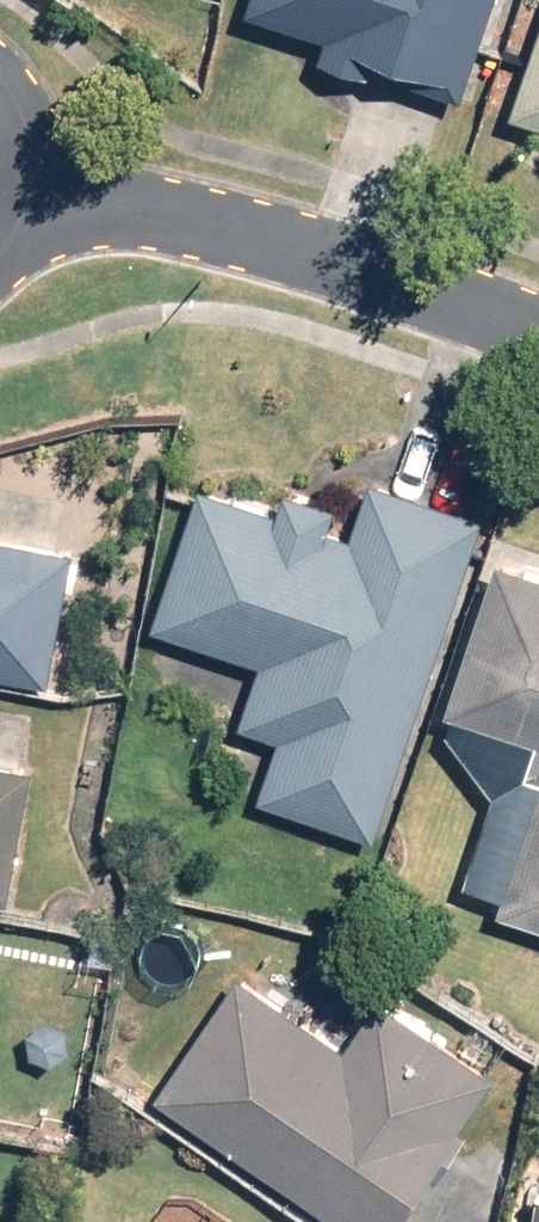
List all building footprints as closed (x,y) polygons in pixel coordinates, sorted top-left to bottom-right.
[(492,0),(252,0),(250,8),(325,32),(321,44),(461,91),(492,0)] [(513,109),(538,117),(538,32),(513,109)] [(263,794),(372,831),(479,519),(371,482),(353,535),(327,526),(334,505),(289,489),(282,510),(207,485),(161,618),(265,654),(242,720),(284,734),(263,794)] [(45,675),(69,547),(0,534),(0,666),(45,675)] [(500,557),(450,710),(538,738),(529,768),(538,771),(538,569),(500,557)] [(5,895),(30,767),(0,762),(0,894),(5,895)] [(538,921),(538,785),(499,908),(538,921)] [(157,1091),(350,1221),(392,1221),(492,1076),(379,999),(348,1044),(239,970),(157,1091)]
